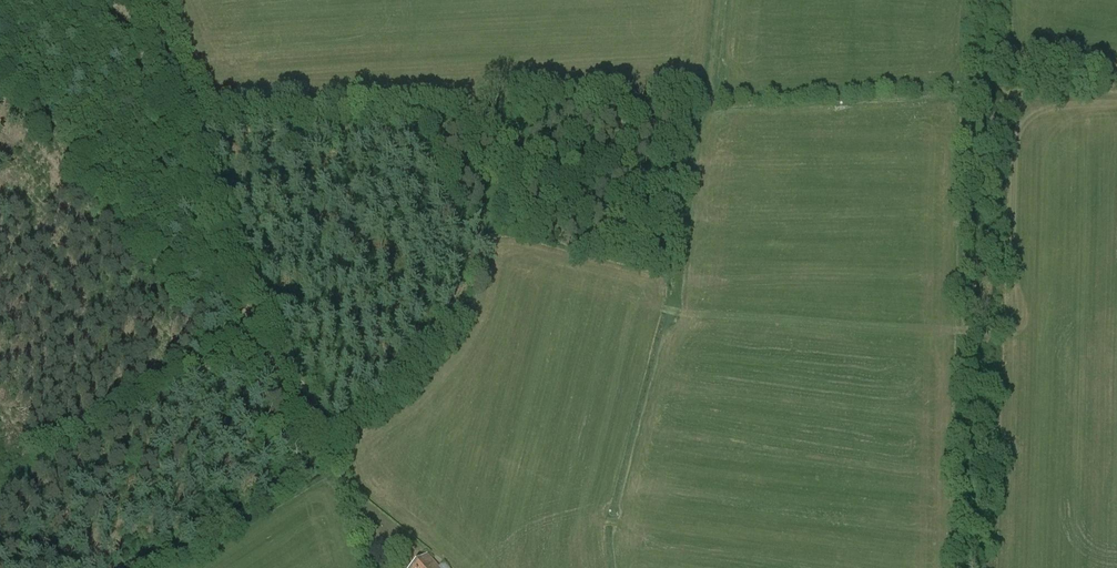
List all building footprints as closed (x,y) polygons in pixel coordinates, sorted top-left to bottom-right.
[(427,556),(413,567),(438,567),(427,556)]
